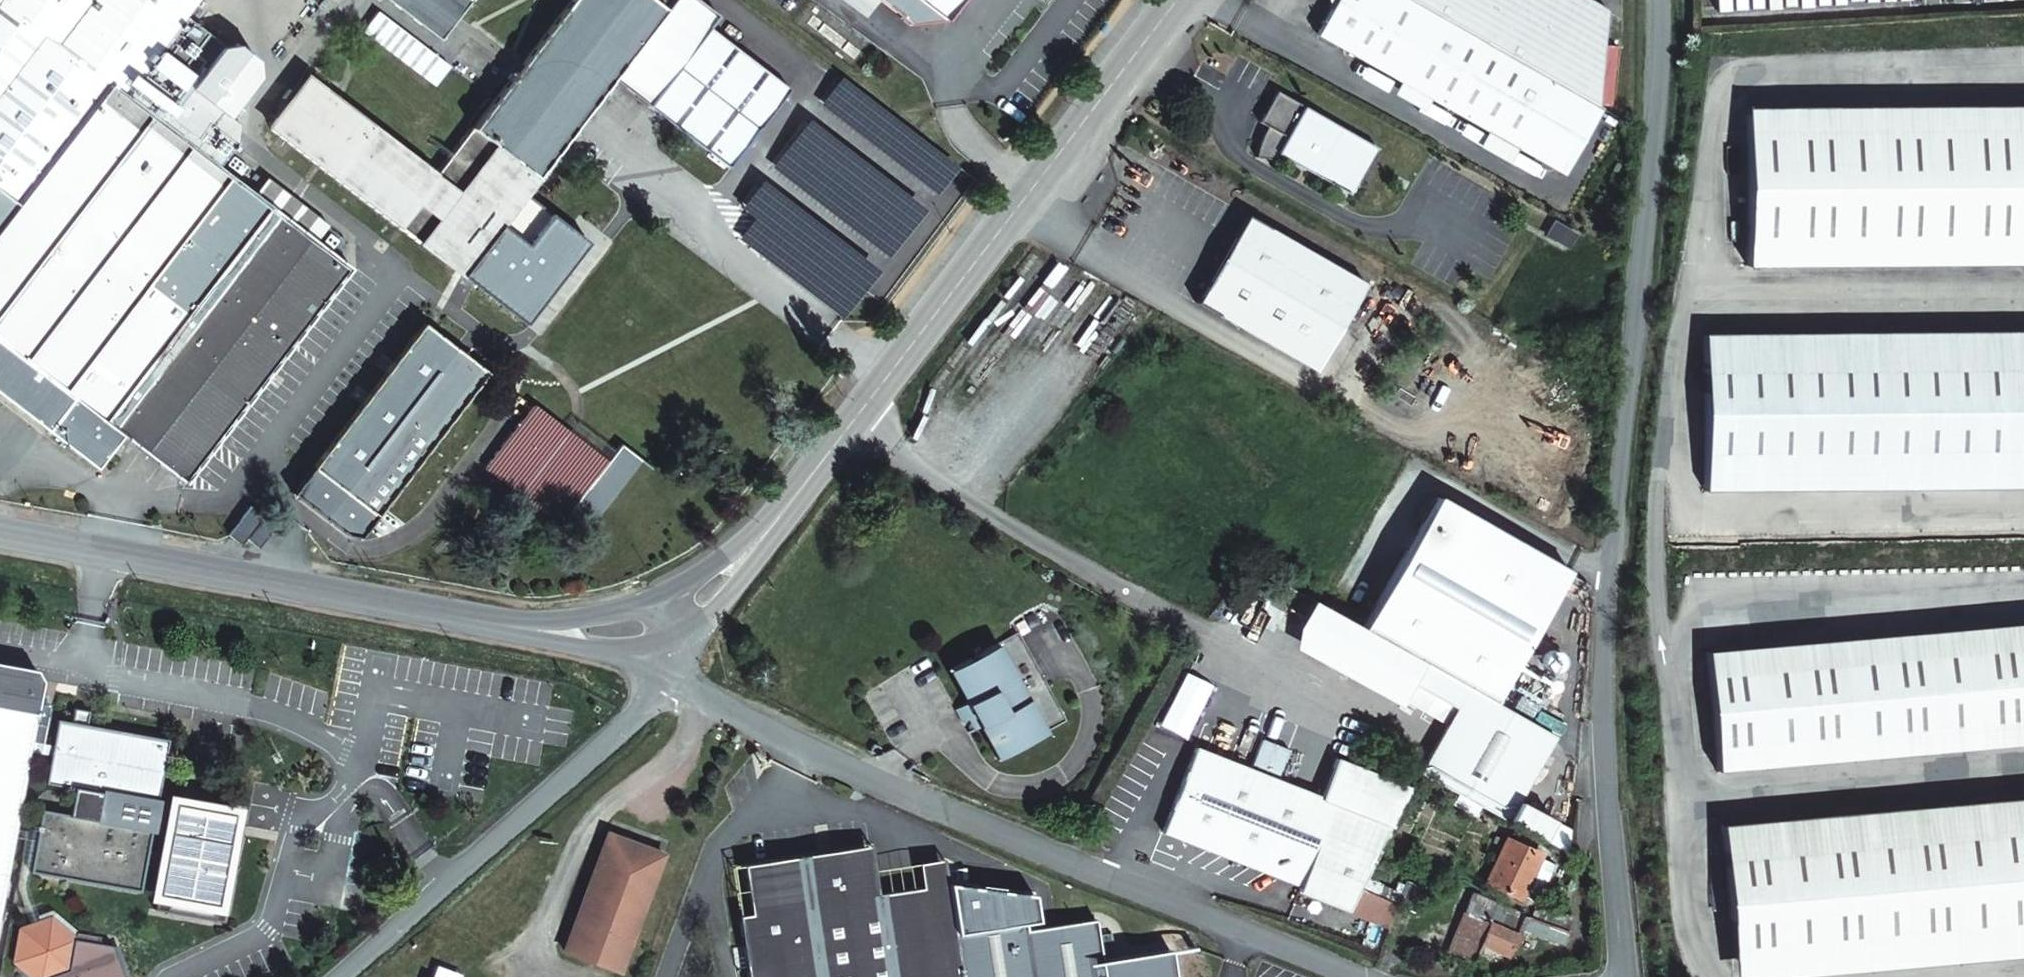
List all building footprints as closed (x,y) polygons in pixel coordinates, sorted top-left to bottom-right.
[(17,208),(0,229),(0,341),(73,397),(47,430),(94,466),(121,433),(183,481),(349,268),(313,241),(216,168),(233,144),(236,126),(226,119),(256,78),(254,60),(237,47),(219,51),(178,103),(141,78),(198,0),(0,0),(0,195),(17,208)] [(301,89),(279,118),(272,127),(382,210),(463,272),(499,224),(521,240),(547,206),(525,189),(611,77),(671,0),(572,0),(437,176),(309,78),(301,89)] [(440,37),(468,0),(392,0),(440,37)] [(710,28),(672,0),(671,0),(611,77),(649,106),(710,28)] [(947,21),(963,0),(920,0),(947,21)] [(1346,6),(1333,10),(1320,35),(1402,80),(1432,96),(1450,107),(1487,41),(1414,0),(1344,0),(1346,6)] [(1344,0),(1331,0),(1333,10),(1346,6),(1344,0)] [(1597,0),(1414,0),(1487,41),(1596,102),(1602,105),(1611,8),(1597,0)] [(448,66),(378,13),(365,29),(435,84),(448,66)] [(788,87),(710,28),(649,106),(728,166),(788,87)] [(1487,41),(1450,107),(1490,129),(1521,146),(1560,167),(1596,102),(1487,41)] [(1424,109),(1432,96),(1402,80),(1394,93),(1424,109)] [(279,118),(301,89),(295,85),(273,114),(279,118)] [(1285,157),(1275,152),(1301,104),(1275,90),(1257,120),(1267,126),(1263,130),(1261,133),(1257,142),(1255,149),(1254,156),(1284,159),(1285,157)] [(1596,102),(1560,167),(1569,172),(1605,107),(1602,105),(1596,102)] [(1376,145),(1301,104),(1275,152),(1285,157),(1349,192),(1376,145)] [(2009,105),(1744,107),(1745,266),(2023,263),(2023,105),(2009,105)] [(1521,146),(1490,129),(1481,144),(1512,162),(1521,146)] [(252,194),(313,241),(326,224),(265,178),(252,194)] [(17,208),(0,195),(0,229),(17,208)] [(1375,291),(1255,224),(1205,313),(1326,380),(1375,291)] [(486,372),(425,325),(375,390),(316,468),(378,515),(486,372)] [(1702,333),(1704,490),(2023,487),(2023,330),(1702,333)] [(562,436),(564,432),(529,406),(483,467),(560,524),(605,464),(589,451),(587,454),(562,436)] [(589,451),(564,432),(562,436),(587,454),(589,451)] [(1367,627),(1423,658),(1499,701),(1572,569),(1440,495),(1367,627)] [(241,544),(246,537),(262,516),(250,507),(228,535),(241,544)] [(262,516),(246,537),(257,545),(273,524),(262,516)] [(1367,627),(1315,598),(1294,633),(1402,694),(1410,681),(1423,658),(1367,627)] [(1704,650),(1716,770),(2023,743),(2023,622),(1704,650)] [(953,709),(961,723),(972,716),(978,727),(996,759),(1065,720),(1016,632),(946,670),(964,702),(953,709)] [(1563,649),(1537,635),(1524,658),(1561,679),(1563,649)] [(1499,701),(1423,658),(1410,681),(1454,705),(1446,719),(1419,770),(1511,820),(1522,800),(1558,734),(1499,701)] [(14,834),(13,831),(14,824),(11,823),(12,819),(16,821),(28,752),(49,757),(44,782),(72,788),(66,817),(147,832),(168,733),(88,717),(91,703),(70,698),(66,714),(60,711),(54,733),(32,731),(34,706),(39,683),(35,672),(0,665),(0,921),(14,834)] [(1454,705),(1410,681),(1402,694),(1446,719),(1454,705)] [(972,716),(961,723),(967,734),(978,727),(972,716)] [(1336,757),(1321,795),(1193,745),(1159,832),(1297,886),(1295,891),(1345,910),(1360,886),(1364,889),(1368,883),(1393,826),(1411,786),(1336,757)] [(165,794),(144,901),(225,917),(241,808),(165,794)] [(1719,824),(1734,976),(1775,976),(2023,955),(2023,796),(1719,824)] [(1522,800),(1511,820),(1546,839),(1558,819),(1522,800)] [(30,848),(25,875),(136,894),(145,851),(149,832),(147,832),(74,818),(66,817),(37,811),(33,834),(30,848)] [(1575,828),(1558,819),(1546,839),(1564,849),(1575,828)] [(613,972),(658,854),(600,833),(554,950),(613,972)] [(1504,848),(1506,843),(1497,838),(1494,843),(1504,848)] [(1507,840),(1506,843),(1504,848),(1488,882),(1520,898),(1521,896),(1535,903),(1553,866),(1539,859),(1540,856),(1507,840)] [(743,866),(751,912),(734,914),(744,976),(1173,976),(1168,946),(1099,956),(1093,915),(1024,927),(1019,893),(954,904),(947,854),(923,858),(926,882),(874,889),(868,848),(743,866)] [(1396,906),(1364,889),(1360,886),(1345,910),(1386,926),(1396,906)] [(1423,898),(1405,889),(1397,904),(1415,914),(1423,898)] [(1473,896),(1466,912),(1489,922),(1517,933),(1524,914),(1473,896)] [(1534,918),(1569,931),(1574,914),(1565,918),(1548,911),(1536,912),(1534,918)] [(1488,925),(1474,959),(1476,959),(1503,969),(1512,950),(1557,968),(1569,931),(1534,918),(1524,914),(1517,933),(1489,922),(1488,925)] [(1464,916),(1450,952),(1474,959),(1488,925),(1464,916)] [(113,944),(74,938),(49,917),(18,928),(11,961),(30,976),(127,976),(113,944)]
